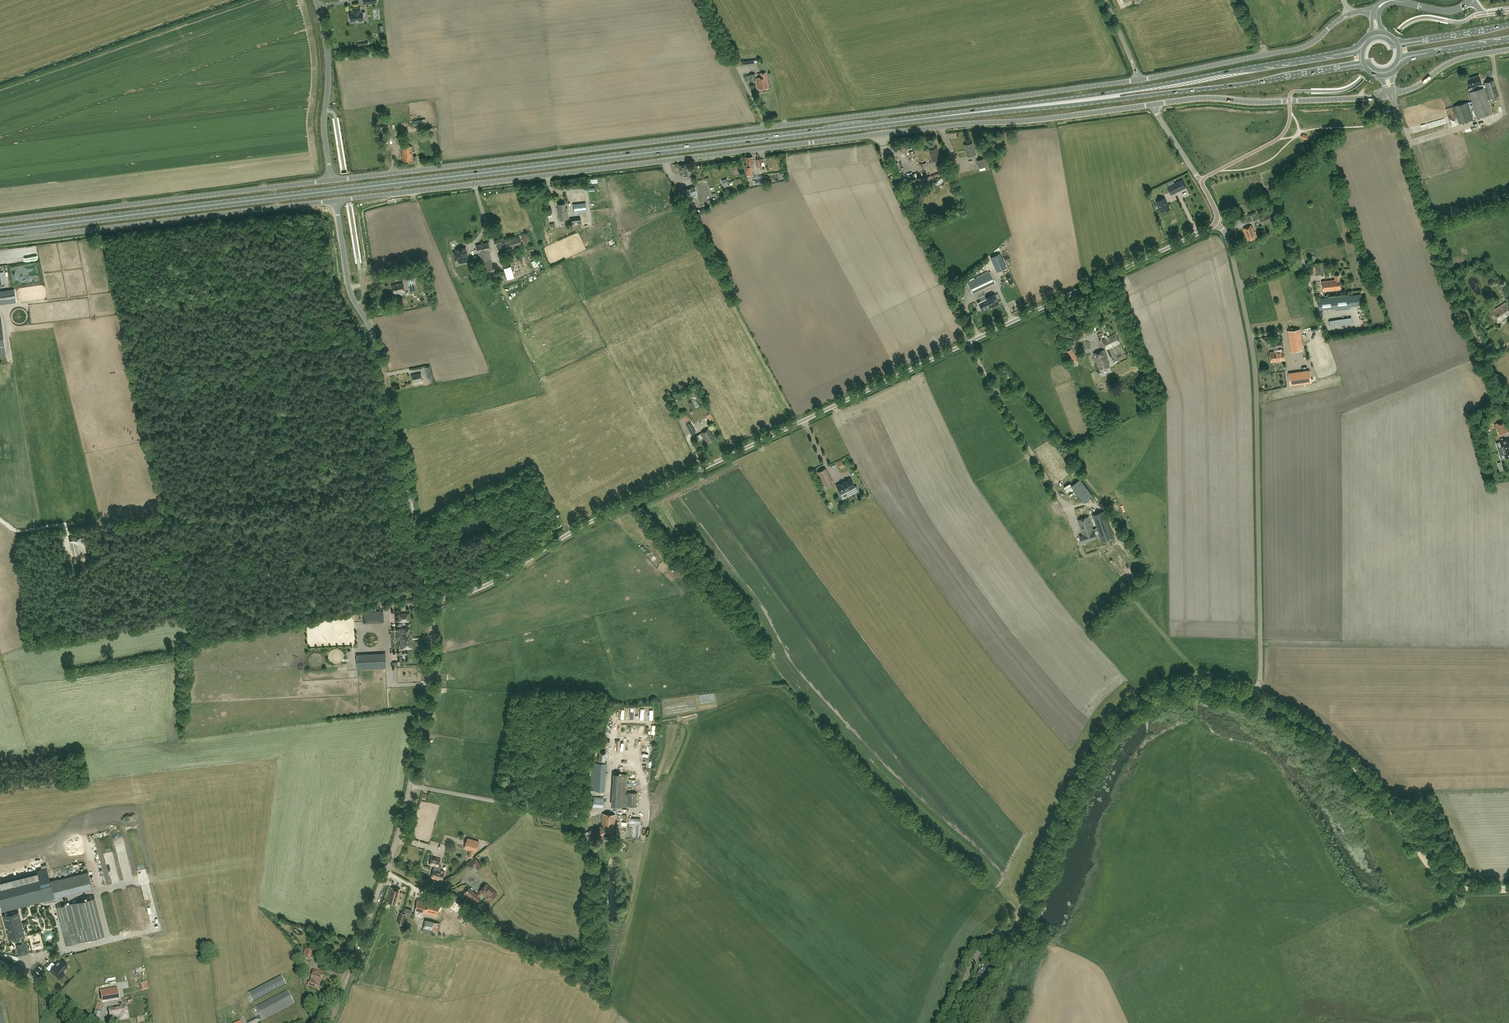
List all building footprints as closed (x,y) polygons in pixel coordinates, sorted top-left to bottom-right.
[(361,7),(352,8),(353,13),(350,13),(351,16),(350,16),(350,20),(351,20),(351,21),(359,20),(359,22),(363,21),(363,20),(364,20),(363,15),(366,15),(365,12),(363,12),(361,12),(361,7)] [(768,88),(766,73),(760,73),(761,78),(757,78),(758,89),(768,88)] [(1479,75),(1468,79),(1471,87),(1482,83),(1479,75)] [(1498,99),(1497,96),(1493,80),(1485,82),(1489,99),(1492,98),(1493,100),(1498,99)] [(1484,88),(1469,92),(1472,101),(1473,104),(1477,118),(1492,113),(1484,88)] [(1468,102),(1454,106),(1459,124),(1473,119),(1469,106),(1473,104),(1472,101),(1468,103),(1468,102)] [(1431,114),(1450,108),(1449,103),(1430,109),(1431,114)] [(1374,108),(1367,111),(1369,116),(1376,114),(1374,108)] [(395,114),(389,115),(391,135),(397,134),(395,114)] [(1155,134),(1144,134),(1145,151),(1156,150),(1155,134)] [(972,143),(964,145),(967,156),(976,154),(975,150),(974,150),(972,143)] [(402,146),(402,161),(412,161),(412,146),(402,146)] [(937,147),(929,150),(932,161),(938,159),(939,165),(944,163),(942,157),(940,158),(937,147)] [(1029,152),(1020,153),(1021,162),(1030,162),(1029,152)] [(686,164),(679,165),(680,167),(679,167),(680,175),(683,174),(684,176),(687,176),(687,174),(688,173),(687,166),(686,166),(686,164)] [(929,173),(926,175),(928,181),(944,176),(942,171),(930,175),(929,173)] [(1186,187),(1182,179),(1167,186),(1171,194),(1186,187)] [(911,190),(920,187),(918,180),(909,183),(909,184),(905,185),(907,191),(911,190)] [(697,195),(695,186),(682,190),(685,198),(697,195)] [(1162,212),(1170,208),(1168,204),(1167,204),(1166,201),(1164,197),(1156,201),(1162,212)] [(565,203),(558,204),(560,219),(568,218),(567,208),(566,209),(565,203)] [(585,203),(574,204),(575,213),(587,212),(585,203)] [(1270,212),(1259,217),(1262,225),(1274,220),(1270,212)] [(572,218),(572,221),(570,222),(570,224),(572,224),(572,225),(577,225),(577,221),(581,221),(580,217),(572,218)] [(1243,228),(1248,240),(1257,237),(1252,225),(1243,228)] [(502,243),(496,246),(500,256),(500,257),(507,278),(513,276),(507,255),(506,255),(505,251),(509,250),(510,252),(514,251),(513,249),(522,245),(519,236),(510,240),(502,243)] [(476,245),(478,253),(479,252),(483,271),(493,269),(489,250),(490,250),(488,242),(476,245)] [(468,260),(465,247),(456,249),(457,251),(454,252),(455,260),(458,259),(459,262),(468,260)] [(997,271),(1006,267),(1000,253),(991,257),(997,271)] [(1322,262),(1315,263),(1316,274),(1324,273),(1322,262)] [(20,280),(37,278),(36,272),(34,272),(34,266),(13,268),(13,273),(16,272),(17,277),(15,277),(15,279),(20,279),(20,280)] [(506,277),(504,270),(496,273),(499,279),(506,277)] [(990,271),(977,278),(981,287),(995,281),(990,271)] [(1339,275),(1335,275),(1335,279),(1322,281),(1323,291),(1341,288),(1339,275)] [(409,286),(409,285),(410,291),(416,290),(415,284),(414,276),(407,277),(409,286)] [(981,287),(977,278),(967,282),(972,292),(981,287)] [(403,282),(391,285),(393,294),(405,291),(403,282)] [(16,301),(14,289),(0,291),(0,303),(16,301)] [(986,298),(977,302),(980,309),(981,308),(982,310),(990,306),(990,307),(999,303),(994,294),(986,298)] [(1350,303),(1349,295),(1319,299),(1320,309),(1335,307),(1336,309),(1350,308),(1350,303)] [(1498,322),(1508,315),(1508,306),(1506,302),(1491,311),(1498,322)] [(1303,349),(1300,329),(1289,331),(1291,351),(1303,349)] [(1117,333),(1103,340),(1108,349),(1121,342),(1117,333)] [(1275,341),(1275,345),(1273,346),(1274,351),(1270,352),(1272,362),(1285,360),(1284,350),(1278,351),(1277,346),(1279,345),(1279,346),(1283,346),(1282,340),(1275,341)] [(1062,350),(1069,362),(1071,361),(1072,362),(1078,359),(1077,357),(1079,356),(1077,353),(1075,355),(1072,348),(1067,351),(1066,348),(1062,350)] [(1104,350),(1094,353),(1099,370),(1110,366),(1104,350)] [(432,377),(430,366),(424,367),(425,372),(427,372),(428,378),(429,383),(433,382),(432,377)] [(1310,370),(1289,373),(1291,384),(1311,382),(1310,370)] [(421,373),(411,375),(413,382),(422,379),(421,373)] [(690,422),(689,419),(690,419),(687,413),(686,413),(686,412),(681,415),(691,433),(696,430),(690,422)] [(1497,423),(1500,434),(1508,432),(1505,421),(1497,423)] [(715,438),(708,428),(701,433),(708,443),(715,438)] [(1496,442),(1501,458),(1508,456),(1508,438),(1496,442)] [(833,483),(825,468),(818,472),(825,487),(833,483)] [(856,492),(854,487),(855,486),(850,478),(845,481),(842,483),(842,482),(837,485),(841,493),(843,492),(846,497),(856,492)] [(1080,479),(1071,486),(1084,502),(1093,495),(1080,479)] [(1051,512),(1054,520),(1062,518),(1059,509),(1051,512)] [(1104,511),(1093,515),(1097,527),(1093,529),(1089,517),(1078,520),(1083,535),(1080,536),(1083,543),(1097,538),(1095,531),(1098,530),(1102,540),(1113,536),(1104,511)] [(1075,542),(1069,523),(1058,526),(1064,545),(1075,542)] [(83,537),(72,539),(76,554),(87,551),(83,537)] [(364,621),(383,620),(383,611),(364,612),(364,621)] [(410,633),(409,628),(404,628),(404,633),(402,633),(402,634),(400,634),(400,638),(401,638),(401,643),(400,643),(400,648),(403,647),(403,648),(412,648),(412,641),(410,641),(410,638),(411,638),(411,633),(410,633)] [(358,667),(386,666),(385,654),(357,655),(358,667)] [(363,693),(399,691),(399,678),(363,680),(363,693)] [(607,752),(599,752),(598,762),(605,762),(607,752)] [(592,762),(592,776),(605,776),(606,763),(605,763),(592,762)] [(617,773),(615,805),(637,807),(637,793),(628,792),(627,798),(626,798),(627,774),(617,773)] [(605,776),(592,776),(591,790),(604,791),(605,776)] [(594,797),(593,807),(603,807),(604,797),(594,797)] [(602,826),(600,826),(599,834),(600,835),(600,836),(603,837),(605,835),(614,835),(615,814),(602,813),(602,826)] [(467,838),(465,848),(476,851),(479,842),(467,838)] [(435,866),(434,868),(438,869),(438,867),(439,865),(441,859),(432,856),(429,864),(435,866)] [(472,861),(469,864),(472,868),(475,865),(479,862),(476,858),(472,861)] [(466,863),(459,870),(463,875),(471,868),(466,863)] [(434,868),(431,877),(442,880),(445,871),(440,870),(441,866),(439,865),(438,867),(438,869),(434,868)] [(43,895),(53,892),(50,881),(47,868),(0,880),(0,903),(1,906),(16,902),(15,896),(17,896),(17,893),(14,893),(13,890),(12,890),(11,888),(13,888),(13,886),(15,886),(14,881),(38,875),(43,895)] [(62,893),(54,895),(54,897),(92,888),(88,871),(59,879),(62,893)] [(16,902),(43,895),(38,875),(14,881),(15,886),(13,886),(13,888),(11,888),(12,890),(13,890),(14,893),(17,893),(17,896),(15,896),(16,902)] [(62,893),(59,879),(50,881),(53,892),(54,895),(62,893)] [(404,887),(418,893),(420,887),(407,881),(404,887)] [(475,894),(468,888),(464,893),(475,903),(478,900),(476,898),(482,893),(490,901),(497,894),(486,883),(484,886),(484,887),(483,888),(482,888),(479,891),(480,891),(477,894),(476,893),(475,894)] [(397,904),(401,889),(391,887),(387,902),(397,904)] [(54,895),(53,892),(43,895),(16,902),(1,906),(2,911),(54,897),(54,895)] [(94,897),(56,906),(65,945),(104,935),(94,897)] [(417,903),(415,910),(425,913),(432,914),(433,910),(438,911),(441,902),(429,898),(428,902),(418,900),(418,899),(417,899),(416,903),(417,903)] [(452,899),(447,906),(457,912),(462,906),(452,899)] [(3,915),(5,927),(7,928),(8,931),(7,933),(9,941),(25,937),(18,911),(3,915)] [(41,920),(44,931),(55,929),(52,917),(41,920)] [(425,919),(422,931),(433,933),(433,935),(437,936),(440,923),(425,919)] [(45,938),(55,936),(53,929),(44,932),(45,938)] [(31,951),(37,951),(37,947),(40,947),(39,934),(30,935),(31,951)] [(26,942),(15,945),(18,956),(29,953),(26,942)] [(306,949),(303,958),(309,960),(312,951),(306,949)] [(56,965),(55,964),(49,970),(58,978),(64,972),(62,971),(67,965),(62,960),(59,963),(58,962),(56,965)] [(980,969),(977,976),(981,978),(982,974),(986,976),(990,967),(994,968),(987,965),(985,969),(982,967),(981,970),(980,969)] [(311,969),(304,967),(302,973),(309,975),(311,969)] [(324,974),(314,970),(308,985),(316,988),(318,984),(316,984),(316,982),(320,984),(324,974)] [(285,984),(282,976),(252,992),(249,994),(253,1001),(256,999),(285,984)] [(117,988),(107,990),(108,1000),(119,998),(117,988)] [(108,1000),(107,990),(100,991),(102,1001),(108,1000)] [(294,1003),(288,991),(256,1008),(262,1020),(294,1003)] [(120,1018),(120,1019),(129,1017),(126,1004),(108,1008),(111,1020),(120,1018)] [(101,1012),(102,1010),(96,1009),(93,1020),(92,1022),(98,1022),(99,1021),(101,1012)]
